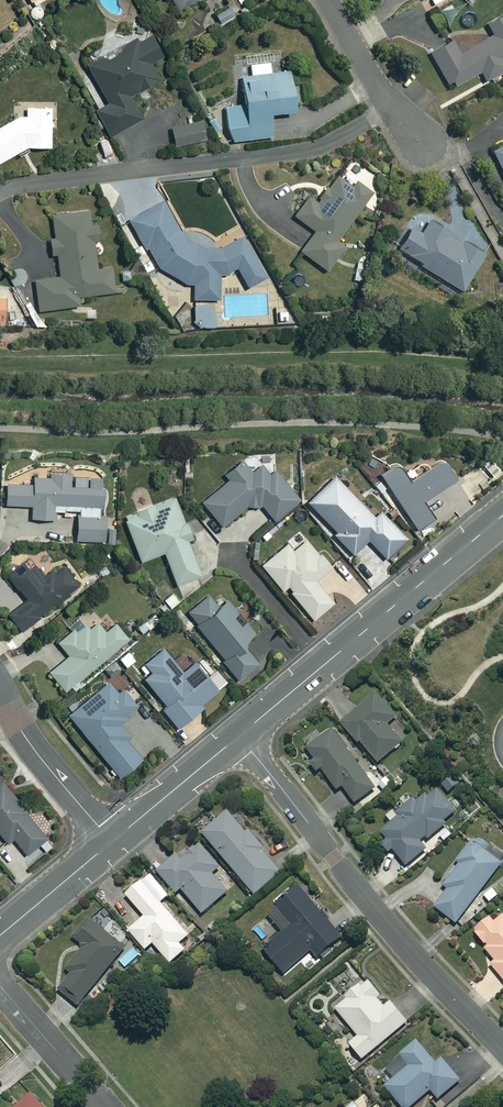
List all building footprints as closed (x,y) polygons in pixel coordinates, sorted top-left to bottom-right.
[(177,10),(196,0),(171,0),(177,10)] [(238,18),(231,6),(214,15),(221,27),(238,18)] [(486,22),(492,34),(459,53),(452,39),(429,52),(450,88),(479,71),(485,81),(502,70),(502,12),(486,22)] [(163,56),(152,35),(138,43),(135,38),(86,65),(107,103),(95,110),(109,136),(142,118),(129,95),(159,79),(150,63),(163,56)] [(271,73),(269,62),(249,65),(251,77),(239,78),(243,104),(224,106),(229,142),(271,136),(268,113),(292,110),(287,71),(271,73)] [(26,108),(26,117),(18,117),(0,126),(0,162),(27,148),(51,147),(50,107),(26,108)] [(205,139),(200,120),(170,127),(174,146),(205,139)] [(491,150),(502,174),(502,145),(491,150)] [(351,186),(336,175),(317,202),(308,195),(293,215),(314,230),(299,251),(327,271),(344,247),(336,241),(371,192),(355,180),(351,186)] [(163,199),(128,219),(141,243),(132,248),(146,274),(157,268),(185,285),(192,285),(191,299),(219,298),(218,276),(236,269),(246,287),(265,277),(242,234),(221,246),(202,246),(184,235),(163,199)] [(95,241),(90,211),(51,216),(54,238),(48,239),(51,255),(56,255),(59,276),(33,280),(38,311),(89,303),(87,295),(114,291),(111,267),(96,269),(92,241),(95,241)] [(483,255),(416,215),(397,248),(421,262),(419,265),(462,290),(483,255)] [(364,264),(357,262),(353,279),(361,281),(364,264)] [(213,305),(193,306),(194,327),(213,326),(213,305)] [(501,470),(490,457),(482,464),(492,477),(501,470)] [(455,478),(441,459),(408,481),(397,464),(380,475),(416,529),(432,518),(421,501),(455,478)] [(217,525),(245,504),(261,505),(270,517),(296,498),(277,471),(271,475),(263,463),(251,471),(244,462),(229,473),(233,478),(201,502),(217,525)] [(55,510),(76,511),(75,540),(101,541),(102,516),(98,516),(98,506),(103,506),(103,487),(69,486),(69,473),(47,472),(47,477),(32,477),(32,484),(5,483),(5,505),(31,505),(31,518),(54,519),(55,510)] [(406,538),(383,514),(377,520),(333,476),(307,502),(336,531),(333,534),(352,554),(367,540),(385,558),(406,538)] [(189,538),(174,497),(122,516),(139,561),(163,552),(175,585),(199,576),(186,540),(189,538)] [(329,567),(306,539),(292,551),(286,543),(260,565),(281,590),(285,587),(313,620),(332,603),(313,581),(329,567)] [(62,565),(57,569),(41,550),(7,576),(25,600),(8,614),(21,630),(78,586),(62,565)] [(180,602),(174,592),(163,600),(170,609),(180,602)] [(216,606),(208,594),(186,610),(237,680),(258,664),(241,641),(253,632),(228,598),(216,606)] [(160,620),(154,613),(137,627),(143,634),(160,620)] [(91,630),(83,621),(57,642),(68,655),(48,672),(64,691),(127,638),(108,615),(91,630)] [(181,672),(161,648),(143,663),(150,672),(143,678),(165,705),(161,709),(176,727),(201,707),(199,704),(217,690),(193,662),(181,672)] [(137,710),(111,679),(69,715),(118,773),(139,756),(125,739),(130,735),(122,726),(129,721),(127,718),(137,710)] [(397,718),(376,694),(342,723),(378,763),(401,743),(387,726),(397,718)] [(375,789),(333,730),(307,748),(315,761),(310,764),(316,773),(321,769),(336,791),(342,787),(354,804),(375,789)] [(38,844),(44,852),(52,846),(0,778),(0,836),(6,843),(13,838),(25,854),(38,844)] [(454,812),(436,789),(415,805),(408,795),(385,814),(392,823),(381,832),(387,840),(381,844),(388,853),(392,849),(406,866),(426,850),(422,845),(445,827),(441,822),(454,812)] [(246,834),(227,812),(202,833),(254,895),(281,872),(247,833),(246,834)] [(501,864),(472,841),(456,861),(460,864),(443,886),(448,889),(434,907),(456,923),(501,864)] [(218,868),(199,845),(181,860),(175,854),(156,871),(176,894),(181,889),(202,914),(227,892),(212,873),(218,868)] [(188,936),(142,882),(126,895),(145,917),(129,931),(145,950),(153,944),(170,964),(185,950),(179,944),(188,936)] [(342,938),(298,887),(273,908),(282,918),(275,924),(283,933),(263,950),(284,973),(310,950),(318,959),(342,938)] [(494,923),(490,918),(473,932),(486,947),(484,949),(494,960),(489,964),(502,980),(502,915),(494,923)] [(124,947),(88,918),(72,938),(84,947),(66,970),(71,974),(58,991),(77,1006),(124,947)] [(387,1005),(367,980),(333,1007),(358,1037),(349,1044),(362,1060),(407,1022),(390,1002),(387,1005)] [(417,1041),(399,1055),(402,1059),(378,1078),(401,1106),(410,1106),(430,1090),(442,1106),(465,1087),(441,1058),(435,1063),(417,1041)] [(32,1094),(16,1106),(43,1106),(32,1094)]
